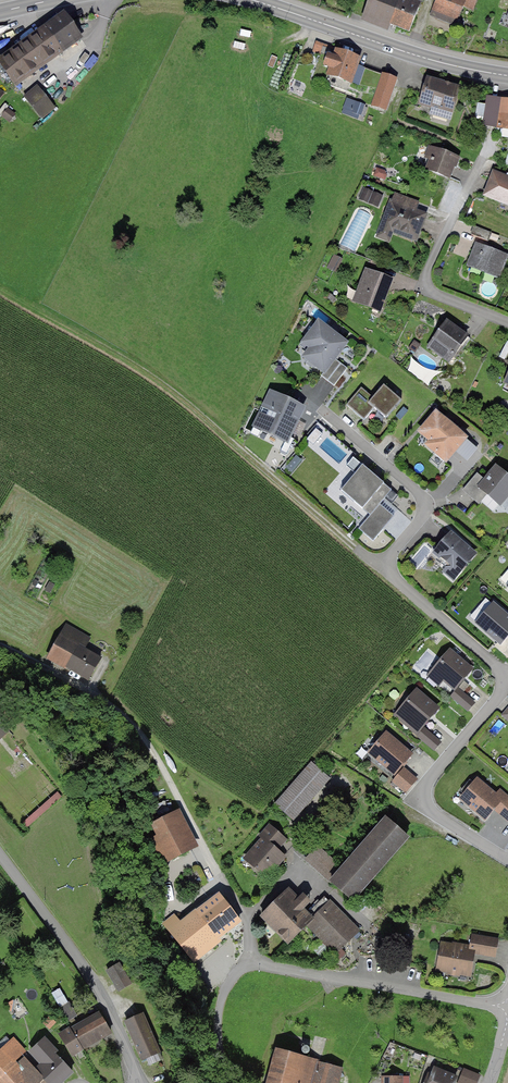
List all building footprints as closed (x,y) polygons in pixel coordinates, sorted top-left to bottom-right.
[(363,18),(392,30),(404,0),(371,0),(363,18)] [(424,1),(421,0),(404,0),(392,30),(410,37),(424,1)] [(429,18),(462,31),(474,0),(436,0),(429,18)] [(0,65),(0,68),(15,89),(83,40),(66,17),(0,65)] [(312,79),(357,95),(360,84),(377,90),(372,106),(387,111),(397,80),(356,66),(358,60),(323,47),(312,79)] [(457,90),(428,82),(422,104),(434,108),(432,114),(448,119),(457,90)] [(24,97),(33,108),(46,97),(37,86),(24,97)] [(488,98),(484,125),(507,128),(507,101),(488,98)] [(364,105),(347,99),(342,113),(357,118),(359,114),(361,115),(364,105)] [(8,109),(0,119),(7,125),(16,116),(8,109)] [(449,177),(456,158),(435,150),(427,169),(449,177)] [(386,172),(375,167),(371,176),(382,181),(386,172)] [(484,195),(501,202),(503,199),(507,201),(507,178),(493,172),(484,195)] [(356,199),(376,208),(382,196),(362,187),(356,199)] [(382,226),(415,239),(424,215),(391,203),(382,226)] [(491,233),(475,226),(471,235),(488,241),(491,233)] [(507,255),(476,243),(469,263),(482,268),(481,272),(498,278),(507,255)] [(342,259),(334,255),(328,268),(335,272),(342,259)] [(356,298),(381,308),(391,281),(367,271),(356,298)] [(449,363),(469,337),(447,320),(427,345),(449,363)] [(324,376),(347,346),(319,324),(296,355),(324,376)] [(335,385),(347,369),(336,360),(324,376),(335,385)] [(360,388),(346,404),(364,419),(374,407),(386,417),(399,402),(382,387),(372,399),(360,388)] [(251,430),(287,446),(305,407),(269,391),(251,430)] [(419,431),(429,440),(425,446),(445,464),(450,458),(468,438),(436,411),(419,431)] [(322,435),(316,429),(307,440),(313,446),(322,435)] [(367,517),(390,491),(362,467),(339,492),(367,517)] [(484,492),(499,504),(507,494),(507,478),(496,468),(482,484),(474,477),(463,490),(476,502),(484,492)] [(357,530),(372,543),(395,517),(380,504),(357,530)] [(453,581),(476,554),(451,532),(428,560),(453,581)] [(493,605),(478,623),(501,643),(497,647),(507,657),(507,617),(493,605)] [(64,626),(46,659),(88,682),(101,657),(84,648),(89,639),(64,626)] [(471,669),(450,652),(434,670),(455,688),(471,669)] [(473,702),(458,689),(452,696),(467,709),(473,702)] [(437,709),(416,691),(400,710),(421,727),(437,709)] [(439,742),(424,729),(418,736),(433,749),(439,742)] [(411,754),(386,734),(370,752),(395,773),(411,754)] [(311,763),(274,805),(292,821),(330,779),(311,763)] [(404,769),(394,781),(405,791),(416,779),(404,769)] [(501,800),(477,780),(462,798),(485,818),(501,800)] [(497,811),(507,820),(507,797),(497,811)] [(159,866),(196,847),(178,811),(151,824),(157,837),(147,842),(159,866)] [(353,903),(410,837),(386,816),(329,882),(353,903)] [(243,859),(266,880),(286,859),(277,851),(287,840),(268,823),(256,835),(261,840),(243,859)] [(336,864),(317,846),(304,861),(323,878),(336,864)] [(297,899),(287,890),(259,918),(287,945),(305,927),(314,918),(305,909),(314,901),(304,891),(297,899)] [(238,921),(217,893),(180,922),(174,915),(165,923),(191,957),(238,921)] [(335,956),(358,932),(329,903),(314,918),(305,927),(335,956)] [(475,954),(495,958),(498,940),(472,935),(470,946),(441,941),(435,972),(470,979),(475,954)] [(106,972),(117,991),(130,984),(118,964),(106,972)] [(98,1013),(71,1030),(81,1048),(109,1031),(98,1013)] [(142,1014),(124,1023),(141,1061),(159,1052),(142,1014)] [(62,1035),(72,1053),(81,1048),(71,1030),(62,1035)] [(28,1053),(40,1066),(35,1070),(25,1059),(18,1065),(15,1062),(25,1053),(12,1039),(0,1050),(0,1082),(64,1082),(76,1072),(44,1039),(28,1053)] [(274,1051),(266,1082),(311,1082),(316,1062),(274,1051)] [(344,1069),(316,1062),(311,1082),(340,1082),(344,1069)] [(457,1078),(430,1067),(424,1082),(455,1082),(457,1078)] [(460,1082),(478,1082),(482,1074),(467,1068),(460,1082)]
